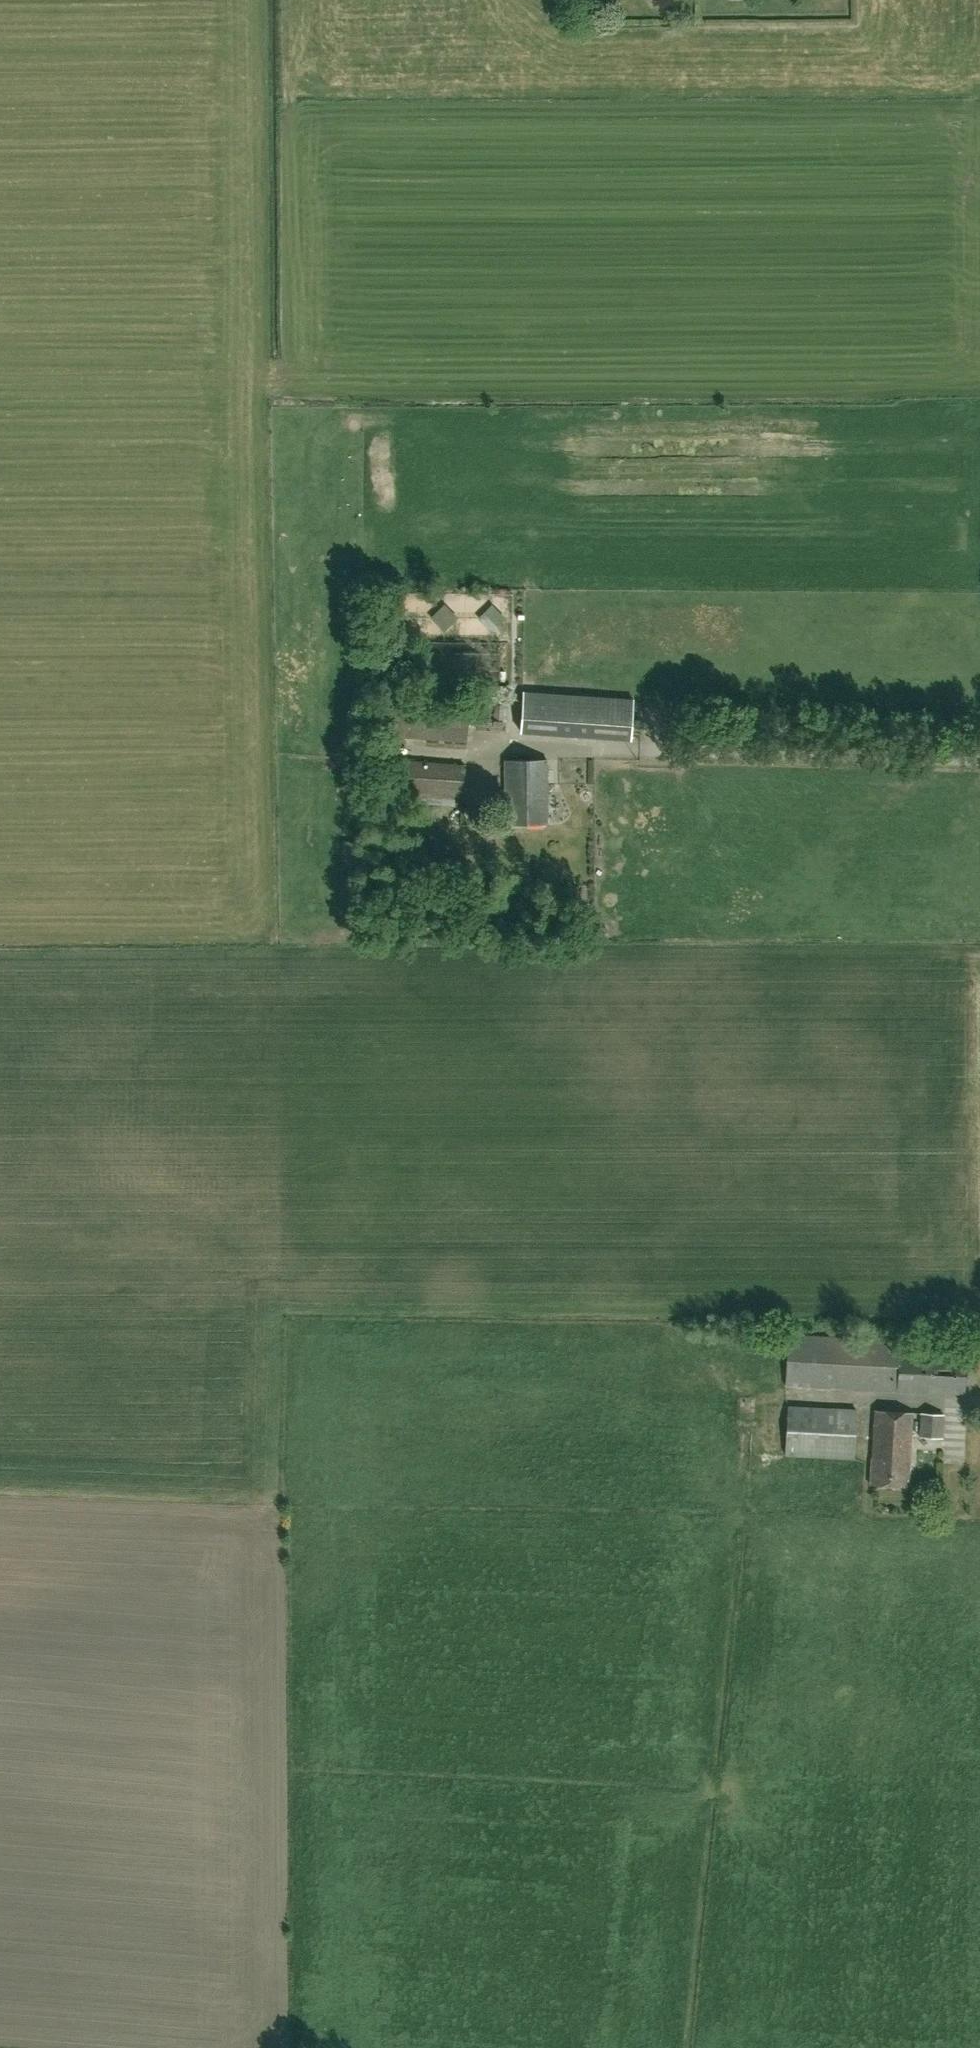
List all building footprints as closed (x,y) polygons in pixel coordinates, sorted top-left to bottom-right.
[(498,601),(483,615),(497,630),(512,616),(498,601)] [(449,630),(464,617),(450,602),(436,616),(449,630)] [(377,696),(374,735),(466,741),(469,703),(377,696)] [(631,715),(595,713),(596,706),(523,700),(521,731),(593,737),(593,739),(629,742),(631,715)] [(506,722),(507,703),(495,702),(494,718),(487,717),(487,727),(502,728),(503,722),(506,722)] [(465,765),(378,758),(376,789),(462,795),(465,765)] [(506,825),(548,824),(547,760),(505,760),(506,825)] [(785,1385),(964,1394),(966,1356),(900,1353),(900,1341),(788,1335),(785,1385)] [(788,1407),(785,1455),(854,1458),(857,1410),(788,1407)] [(870,1484),(908,1487),(913,1412),(875,1410),(870,1484)] [(920,1436),(942,1437),(943,1414),(921,1413),(920,1436)]
